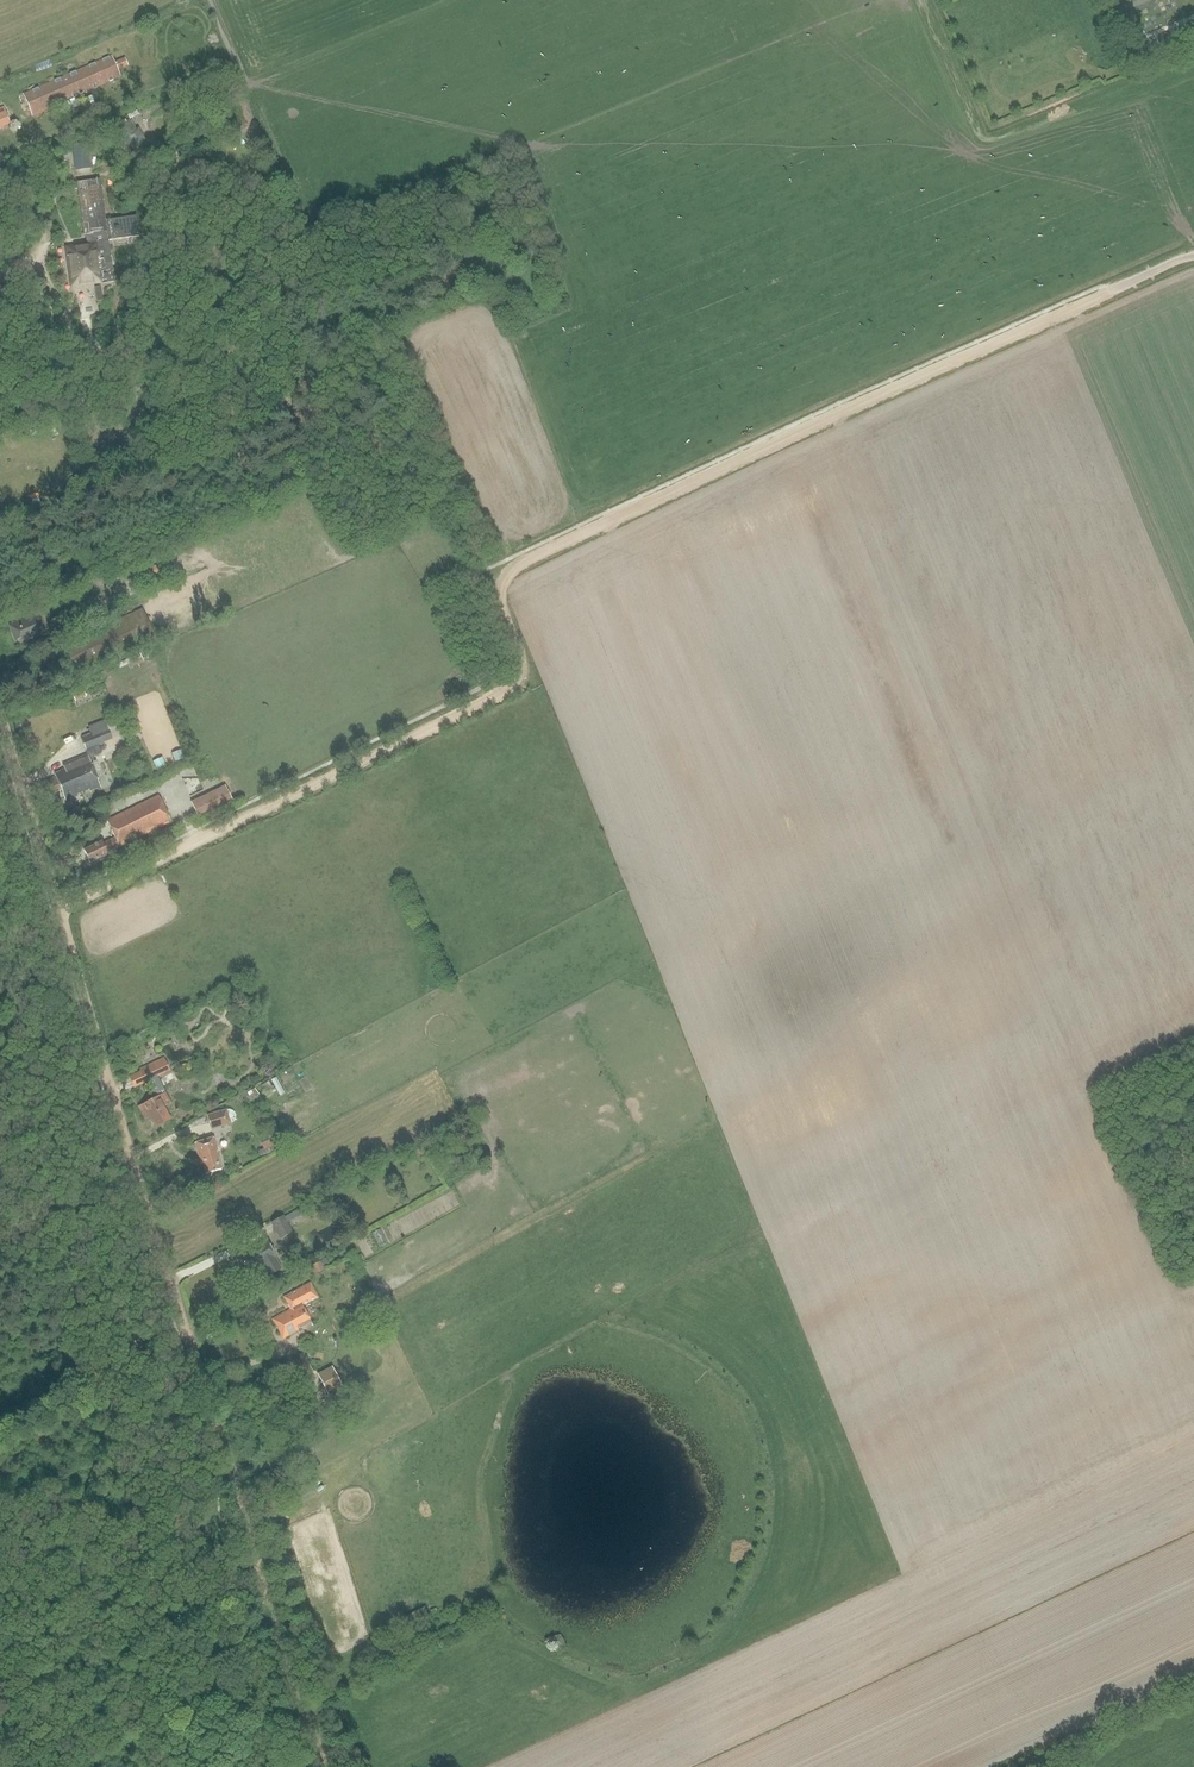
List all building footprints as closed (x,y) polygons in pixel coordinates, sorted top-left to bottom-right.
[(112,56),(23,94),(33,117),(122,78),(112,56)] [(125,58),(115,62),(119,70),(129,66),(125,58)] [(0,109),(0,124),(9,121),(3,108),(0,109)] [(132,145),(138,156),(151,149),(139,127),(134,130),(128,121),(112,130),(123,150),(132,145)] [(88,151),(75,153),(77,169),(90,168),(88,151)] [(107,220),(102,180),(78,183),(84,234),(88,233),(89,246),(70,248),(75,286),(100,283),(102,282),(101,281),(107,280),(107,283),(114,283),(112,267),(114,267),(114,263),(112,263),(109,241),(139,237),(137,216),(107,220)] [(160,564),(146,570),(149,577),(162,571),(160,564)] [(144,609),(55,648),(68,678),(157,639),(144,609)] [(33,617),(9,627),(15,642),(30,636),(32,643),(48,636),(42,622),(36,624),(33,617)] [(82,689),(73,693),(75,699),(85,695),(82,689)] [(107,720),(105,721),(111,736),(118,733),(112,718),(107,720)] [(93,735),(83,739),(87,749),(112,738),(111,736),(105,721),(90,727),(93,735)] [(57,777),(45,782),(51,795),(62,790),(67,800),(101,785),(90,758),(102,753),(99,746),(86,751),(87,755),(64,765),(65,769),(62,770),(62,772),(56,774),(57,777)] [(226,787),(192,804),(200,820),(234,803),(226,787)] [(102,841),(85,850),(92,864),(109,855),(108,853),(173,821),(160,796),(108,821),(116,838),(104,844),(102,841)] [(165,1058),(127,1075),(134,1089),(171,1071),(165,1058)] [(166,1093),(137,1107),(144,1122),(151,1118),(155,1128),(172,1120),(166,1107),(171,1105),(166,1093)] [(233,1111),(230,1110),(207,1116),(211,1129),(232,1123),(234,1122),(236,1120),(236,1117),(235,1113),(233,1111)] [(261,1146),(263,1149),(258,1152),(261,1158),(286,1145),(281,1135),(273,1139),(274,1141),(270,1143),(269,1141),(261,1146)] [(215,1139),(195,1144),(199,1160),(202,1159),(206,1175),(221,1171),(217,1153),(218,1152),(215,1139)] [(293,1231),(284,1214),(271,1221),(280,1238),(293,1231)] [(266,1276),(280,1269),(274,1257),(275,1257),(266,1240),(240,1254),(242,1256),(239,1258),(246,1270),(248,1268),(250,1271),(260,1265),(266,1276)] [(321,1262),(313,1265),(316,1273),(324,1270),(321,1262)] [(300,1330),(298,1326),(311,1319),(304,1305),(319,1298),(311,1282),(285,1295),(292,1309),(274,1318),(284,1339),(300,1330)] [(313,1372),(304,1355),(295,1360),(304,1377),(313,1372)] [(342,1385),(332,1365),(318,1373),(327,1392),(342,1385)] [(425,1609),(403,1620),(407,1628),(429,1617),(425,1609)]
